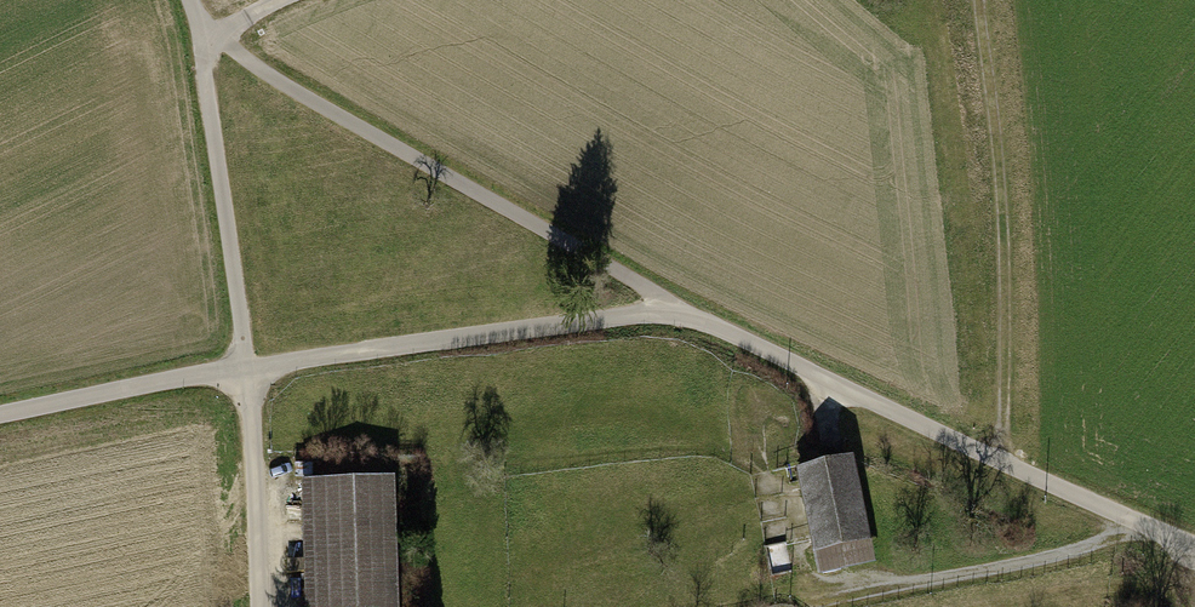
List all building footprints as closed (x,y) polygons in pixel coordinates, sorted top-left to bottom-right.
[(853,456),(796,468),(819,576),(876,563),(853,456)] [(300,480),(304,606),(397,606),(393,477),(300,480)]
